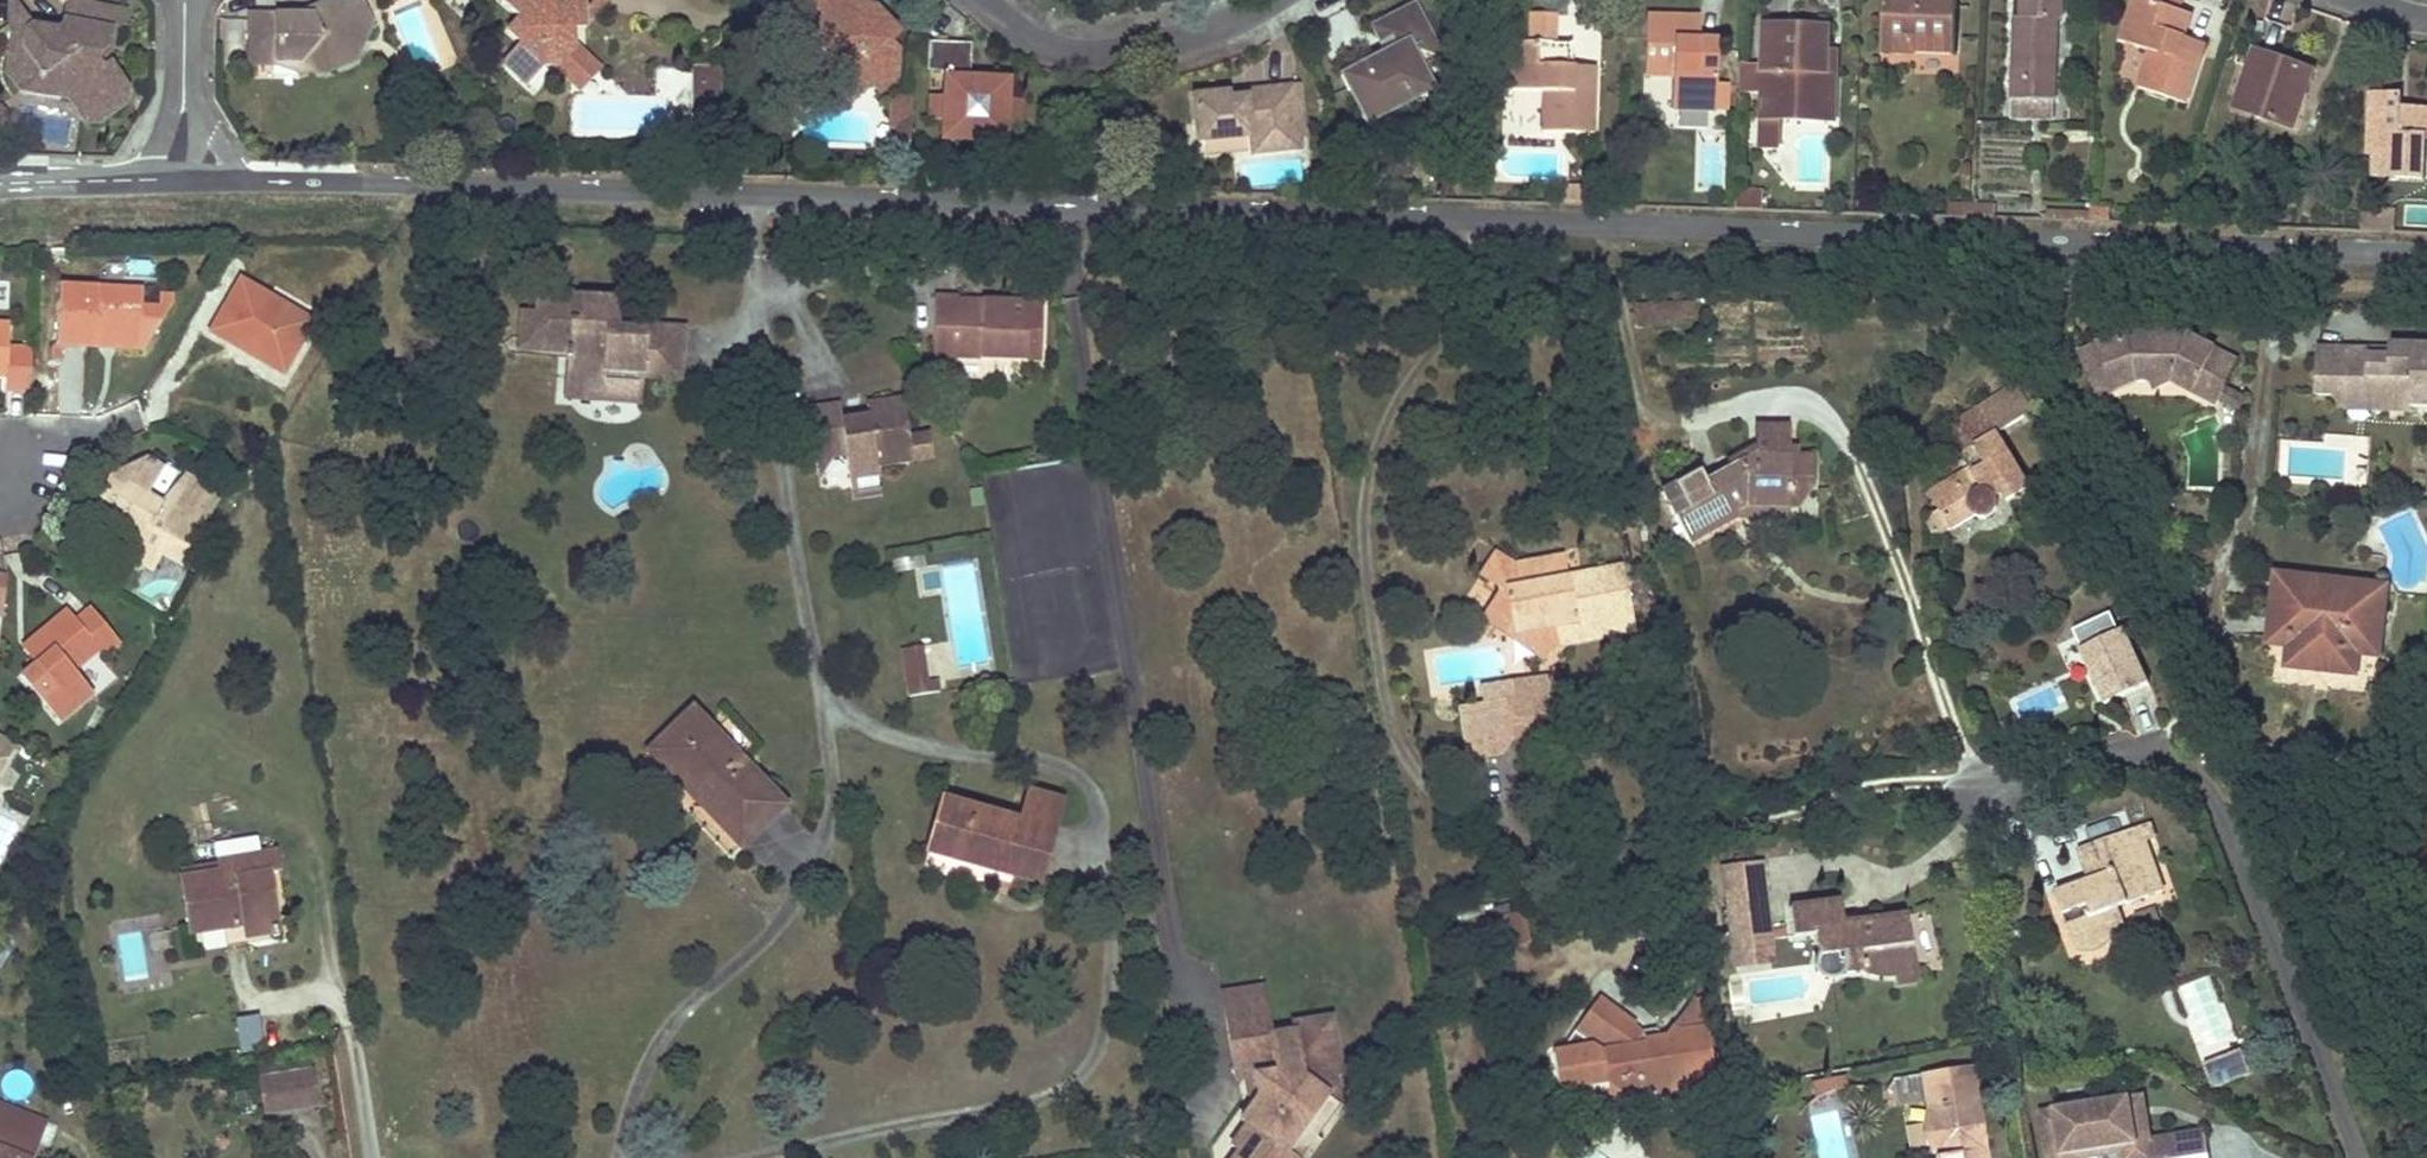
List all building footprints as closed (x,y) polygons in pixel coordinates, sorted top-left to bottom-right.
[(368,15),(364,5),(355,1),(341,7),(338,0),(332,0),(316,6),(317,15),(301,21),(281,21),(280,15),(274,15),(250,14),(250,20),(249,60),(300,62),(300,67),(325,66),(353,55),(346,36),(371,26),(372,26),(368,15)] [(558,68),(558,70),(579,70),(580,50),(575,50),(575,29),(574,13),(585,13),(585,0),(500,0),(520,18),(509,31),(523,44),(505,64),(506,65),(524,82),(529,86),(549,67),(558,65),(558,68)] [(611,0),(585,0),(585,13),(574,13),(575,29),(587,30),(611,0)] [(826,45),(826,53),(837,66),(830,72),(853,96),(872,79),(879,73),(887,81),(895,75),(896,48),(886,39),(894,30),(872,7),(865,13),(853,0),(787,0),(780,7),(793,21),(811,21),(826,37),(826,45)] [(865,13),(872,7),(866,0),(853,0),(865,13)] [(1956,15),(1957,0),(1885,0),(1883,51),(1938,53),(1939,41),(1955,42),(1956,15)] [(2033,121),(2052,122),(2053,103),(2055,103),(2058,20),(2062,21),(2063,0),(2021,0),(2020,19),(2014,19),(2011,102),(2015,102),(2014,120),(2033,121)] [(2187,26),(2191,15),(2179,11),(2183,0),(2149,0),(2149,1),(2146,0),(2137,0),(2122,42),(2151,53),(2139,87),(2186,103),(2204,56),(2180,47),(2184,36),(2187,26)] [(107,46),(109,39),(110,32),(121,25),(125,13),(69,2),(63,27),(57,31),(30,25),(13,37),(16,40),(23,50),(11,59),(6,74),(20,91),(59,98),(64,93),(83,122),(97,123),(124,103),(127,88),(111,64),(102,68),(96,58),(98,50),(107,46)] [(8,30),(13,37),(30,25),(14,2),(8,30)] [(1431,35),(1423,20),(1416,4),(1384,20),(1398,48),(1387,53),(1342,76),(1367,124),(1414,100),(1409,90),(1428,79),(1423,70),(1410,46),(1431,35)] [(294,15),(280,15),(281,21),(301,21),(317,15),(316,6),(294,15)] [(121,25),(136,15),(125,13),(121,25)] [(1557,17),(1531,16),(1530,43),(1556,45),(1557,17)] [(1691,19),(1670,19),(1648,19),(1645,76),(1673,78),(1672,111),(1715,112),(1718,42),(1699,41),(1691,41),(1691,19)] [(1699,41),(1700,20),(1691,19),(1691,41),(1699,41)] [(1373,26),(1387,53),(1398,48),(1384,20),(1373,26)] [(1827,54),(1828,41),(1828,28),(1787,26),(1769,26),(1766,25),(1764,64),(1740,63),(1740,95),(1763,96),(1762,119),(1776,120),(1780,120),(1834,123),(1835,72),(1827,72),(1827,54)] [(300,62),(249,60),(249,66),(278,67),(299,72),(328,72),(356,61),(371,26),(346,36),(353,55),(325,66),(300,67),(300,62)] [(1443,59),(1431,35),(1410,46),(1423,70),(1443,59)] [(2204,56),(2208,45),(2184,36),(2180,47),(2204,56)] [(826,37),(810,52),(830,72),(837,66),(826,53),(826,45),(826,37)] [(16,40),(11,59),(23,50),(16,40)] [(1955,42),(1939,41),(1938,53),(1954,54),(1955,42)] [(1572,45),(1564,45),(1556,45),(1530,43),(1512,42),(1511,92),(1544,93),(1543,132),(1593,134),(1594,78),(1571,78),(1571,67),(1572,45)] [(930,121),(935,121),(947,122),(947,141),(965,142),(965,135),(988,136),(989,123),(1007,123),(1019,124),(1020,99),(1008,99),(1008,82),(999,81),(990,81),(966,79),(967,68),(968,47),(932,45),(931,68),(949,68),(948,99),(931,98),(930,121)] [(601,68),(580,50),(579,70),(558,70),(581,91),(601,68)] [(2298,90),(2303,92),(2311,71),(2256,52),(2237,108),(2286,125),(2298,90)] [(1835,72),(1836,54),(1827,54),(1827,72),(1835,72)] [(692,66),(693,72),(708,83),(712,83),(712,93),(704,93),(703,126),(722,126),(724,68),(692,66)] [(1594,78),(1595,68),(1571,67),(1571,78),(1594,78)] [(931,68),(931,98),(948,99),(949,68),(931,68)] [(967,68),(966,79),(990,81),(990,70),(967,68)] [(708,83),(693,72),(690,126),(703,126),(704,93),(712,93),(712,83),(708,83)] [(879,88),(887,81),(879,73),(872,79),(879,88)] [(1428,79),(1409,90),(1414,100),(1433,90),(1428,79)] [(1302,123),(1301,103),(1299,83),(1243,89),(1243,94),(1236,95),(1228,96),(1227,90),(1194,93),(1199,142),(1250,137),(1252,153),(1299,150),(1297,123),(1302,123)] [(2298,90),(2286,125),(2296,129),(2309,94),(2303,92),(2298,90)] [(913,94),(908,94),(904,94),(893,104),(892,112),(912,113),(913,94)] [(2421,111),(2413,110),(2410,114),(2401,114),(2401,98),(2371,97),(2370,134),(2375,134),(2375,156),(2375,178),(2423,180),(2425,139),(2426,140),(2426,111),(2421,111)] [(8,124),(8,114),(1,105),(0,105),(0,131),(8,124)] [(891,146),(911,146),(912,113),(892,112),(891,146)] [(1776,120),(1762,119),(1761,151),(1779,152),(1780,120),(1776,120)] [(947,141),(947,122),(935,121),(934,141),(947,141)] [(988,136),(965,135),(965,142),(1006,143),(1007,123),(989,123),(988,136)] [(1736,210),(1763,211),(1763,192),(1737,191),(1736,210)] [(1972,203),(1949,202),(1948,218),(1972,218),(1972,204),(1972,203)] [(1993,219),(1993,205),(1972,204),(1972,218),(1993,219)] [(2109,223),(2109,209),(2091,208),(2091,212),(2090,222),(2109,223)] [(2091,212),(2048,210),(2047,221),(2090,222),(2091,212)] [(259,313),(269,296),(239,279),(230,296),(259,313)] [(80,287),(59,287),(56,344),(92,345),(92,333),(151,337),(169,309),(170,297),(156,296),(157,292),(138,291),(115,289),(80,287)] [(954,290),(931,288),(929,332),(952,335),(951,351),(1035,356),(1038,298),(955,294),(954,290)] [(285,369),(297,347),(309,326),(283,311),(286,305),(269,296),(259,313),(230,296),(209,333),(243,352),(246,347),(285,369)] [(561,298),(535,296),(534,314),(522,314),(520,347),(569,349),(567,377),(603,379),(602,396),(639,397),(641,372),(677,374),(680,333),(630,330),(629,337),(614,336),(615,322),(616,300),(578,298),(578,304),(561,303),(561,298)] [(1697,315),(1696,303),(1683,304),(1683,316),(1697,315)] [(1637,327),(1684,324),(1683,316),(1683,304),(1636,307),(1637,327)] [(283,311),(309,326),(312,320),(286,305),(283,311)] [(630,330),(680,333),(680,325),(615,322),(614,336),(629,337),(630,330)] [(5,375),(4,388),(30,389),(32,349),(7,349),(7,326),(0,325),(0,374),(5,375)] [(952,335),(929,332),(926,359),(950,360),(951,351),(952,335)] [(145,348),(151,337),(92,333),(92,345),(145,348)] [(2131,340),(2081,356),(2094,396),(2136,383),(2151,384),(2156,392),(2166,387),(2205,413),(2229,376),(2186,346),(2131,340)] [(2332,393),(2364,395),(2378,409),(2410,411),(2410,405),(2426,406),(2426,343),(2388,341),(2387,347),(2387,354),(2351,353),(2351,346),(2317,344),(2315,392),(2332,393)] [(2387,347),(2351,346),(2351,353),(2387,354),(2387,347)] [(246,347),(243,352),(282,374),(285,369),(246,347)] [(566,394),(602,396),(603,379),(567,377),(566,394)] [(1988,518),(1994,514),(1996,511),(1998,507),(1998,499),(2005,493),(2009,499),(2031,485),(1998,430),(2034,408),(2018,383),(1980,406),(1981,409),(1995,433),(1963,453),(1961,454),(1970,470),(1933,494),(1942,511),(1952,527),(1973,515),(1978,518),(1983,519),(1988,518)] [(2218,404),(2238,413),(2246,398),(2226,389),(2218,404)] [(2364,395),(2332,393),(2347,408),(2378,409),(2364,395)] [(836,404),(803,409),(812,461),(842,456),(846,477),(876,473),(874,466),(910,460),(932,455),(928,432),(907,434),(901,399),(864,405),(866,418),(838,422),(836,404)] [(1981,409),(1948,429),(1963,453),(1995,433),(1981,409)] [(1788,429),(1759,428),(1758,455),(1787,455),(1788,429)] [(151,455),(112,472),(103,486),(116,493),(122,481),(145,494),(164,461),(151,455)] [(1789,508),(1790,455),(1787,455),(1758,455),(1756,455),(1744,460),(1743,466),(1735,465),(1704,482),(1699,474),(1662,494),(1680,527),(1689,545),(1732,521),(1738,518),(1737,511),(1744,508),(1789,508)] [(825,487),(845,484),(842,467),(822,470),(825,487)] [(91,511),(95,515),(98,520),(126,536),(129,531),(137,536),(126,556),(148,570),(161,548),(180,558),(214,498),(184,481),(188,474),(180,470),(161,503),(145,494),(122,481),(116,493),(103,486),(91,511)] [(1942,511),(1929,519),(1938,535),(1952,527),(1942,511)] [(1514,631),(1553,626),(1555,638),(1630,624),(1621,571),(1566,581),(1551,584),(1545,554),(1509,560),(1497,551),(1481,573),(1498,586),(1499,593),(1482,616),(1505,633),(1514,631)] [(1561,551),(1545,554),(1551,584),(1566,581),(1561,551)] [(2353,674),(2355,663),(2356,652),(2377,656),(2384,587),(2276,574),(2267,643),(2287,646),(2284,665),(2353,674)] [(2183,603),(2185,587),(2176,586),(2174,603),(2183,603)] [(89,608),(82,614),(74,621),(66,611),(27,644),(41,660),(20,677),(57,721),(90,694),(70,670),(95,649),(100,655),(117,641),(89,608)] [(2076,633),(2083,648),(2113,635),(2106,620),(2076,633)] [(1514,631),(1505,633),(1533,654),(1555,638),(1553,626),(1514,631)] [(2113,635),(2083,648),(2105,703),(2150,684),(2127,629),(2113,635)] [(925,645),(907,648),(913,686),(931,683),(925,645)] [(1532,695),(1534,709),(1518,711),(1520,735),(1546,732),(1537,679),(1529,681),(1532,695)] [(1534,709),(1532,695),(1529,681),(1513,684),(1484,687),(1487,704),(1463,709),(1470,759),(1496,755),(1490,716),(1518,711),(1534,709)] [(931,683),(913,686),(915,698),(941,695),(939,682),(931,683)] [(697,803),(719,825),(740,847),(785,803),(693,707),(653,746),(704,797),(697,803)] [(1496,755),(1505,753),(1520,735),(1518,711),(1490,716),(1496,755)] [(14,744),(0,735),(0,768),(14,744)] [(1052,800),(1040,796),(1028,793),(1020,823),(943,801),(928,853),(1029,881),(1052,800)] [(2162,890),(2146,843),(2152,841),(2147,827),(2081,850),(2091,882),(2055,893),(2074,947),(2084,950),(2090,950),(2097,948),(2104,942),(2108,936),(2126,930),(2117,907),(2162,890)] [(277,935),(273,904),(269,873),(278,872),(275,850),(220,858),(222,868),(182,874),(190,929),(244,921),(246,933),(271,930),(272,936),(277,935)] [(1728,904),(1763,899),(1757,864),(1722,869),(1728,904)] [(1737,965),(1772,960),(1763,899),(1728,904),(1737,965)] [(1790,907),(1790,908),(1793,936),(1813,933),(1817,956),(1816,966),(1817,968),(1818,970),(1820,972),(1822,974),(1824,975),(1826,976),(1829,977),(1831,977),(1834,976),(1836,976),(1839,975),(1841,973),(1865,971),(1882,976),(1892,975),(1891,966),(1916,963),(1904,915),(1842,922),(1840,901),(1790,907)] [(1531,940),(1522,911),(1516,913),(1524,942),(1531,940)] [(1505,948),(1524,942),(1516,913),(1497,919),(1505,948)] [(1916,963),(1891,966),(1892,975),(1895,987),(1919,983),(1916,963)] [(1335,1075),(1341,1074),(1331,1016),(1292,1023),(1293,1031),(1271,1035),(1263,986),(1222,993),(1231,1054),(1271,1048),(1275,1069),(1251,1073),(1255,1099),(1240,1120),(1246,1124),(1231,1145),(1238,1151),(1233,1157),(1281,1157),(1302,1129),(1309,1134),(1310,1133),(1319,1121),(1325,1125),(1339,1105),(1335,1075)] [(1647,1032),(1601,999),(1575,1034),(1582,1040),(1561,1056),(1555,1057),(1559,1081),(1581,1078),(1582,1086),(1597,1096),(1607,1081),(1617,1078),(1619,1083),(1630,1082),(1629,1078),(1635,1076),(1636,1080),(1644,1086),(1648,1082),(1663,1092),(1672,1082),(1684,1082),(1715,1077),(1701,999),(1692,1000),(1666,1036),(1648,1038),(1647,1032)] [(259,1016),(236,1020),(241,1051),(263,1048),(259,1016)] [(1275,1069),(1271,1048),(1231,1054),(1235,1079),(1243,1078),(1246,1095),(1246,1099),(1255,1099),(1251,1073),(1275,1069)] [(2245,1049),(2206,1065),(2215,1087),(2254,1071),(2245,1049)] [(318,1106),(315,1088),(312,1069),(259,1077),(264,1114),(318,1106)] [(1929,1077),(1934,1112),(1927,1113),(1922,1128),(1925,1148),(1933,1157),(1986,1157),(1972,1071),(1929,1077)] [(1581,1078),(1559,1081),(1560,1090),(1582,1086),(1581,1078)] [(1607,1081),(1597,1096),(1611,1107),(1620,1093),(1619,1083),(1617,1078),(1607,1081)] [(1684,1082),(1672,1082),(1663,1092),(1684,1090),(1684,1082)] [(2130,1100),(2040,1114),(2047,1157),(2078,1157),(2077,1153),(2121,1146),(2122,1157),(2210,1157),(2209,1155),(2206,1133),(2136,1143),(2130,1100)] [(46,1120),(0,1101),(0,1157),(30,1157),(46,1120)] [(1316,1138),(1325,1125),(1319,1121),(1310,1133),(1316,1138)] [(1322,1142),(1316,1138),(1310,1133),(1309,1134),(1302,1129),(1281,1157),(1311,1157),(1322,1142)]
